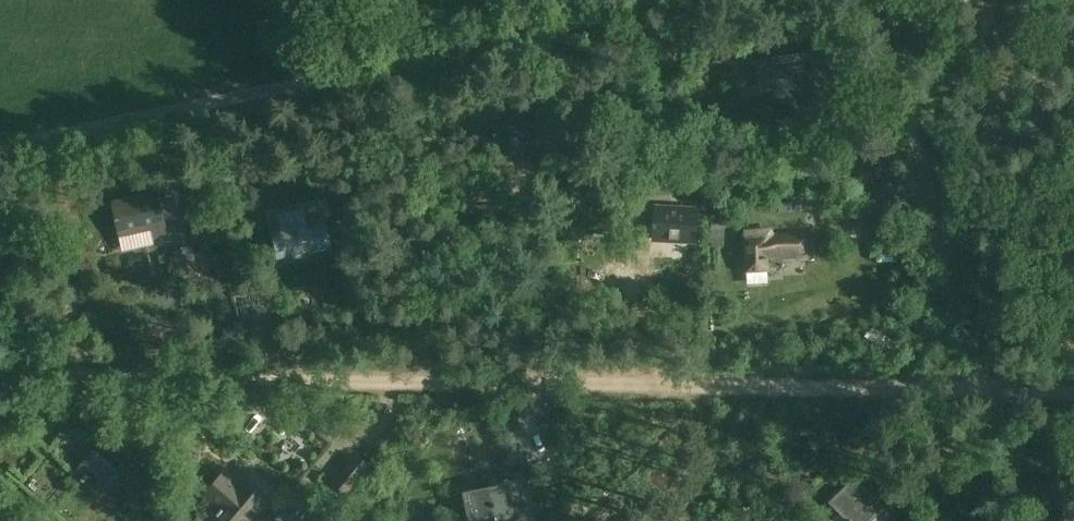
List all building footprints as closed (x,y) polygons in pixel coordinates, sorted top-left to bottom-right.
[(820,59),(806,61),(805,54),(757,61),(760,82),(822,73),(820,59)] [(536,113),(517,118),(518,121),(494,126),(501,156),(528,150),(529,156),(545,152),(536,113)] [(663,197),(663,184),(645,185),(645,198),(663,197)] [(165,195),(123,205),(132,243),(174,233),(165,195)] [(695,211),(657,209),(655,238),(694,240),(695,211)] [(723,248),(723,222),(710,222),(710,248),(723,248)] [(316,227),(317,232),(281,239),(286,263),(295,261),(294,259),(303,258),(304,266),(328,262),(325,245),(339,243),(335,224),(316,227)] [(747,234),(747,271),(771,271),(771,267),(787,268),(787,257),(812,257),(812,234),(747,234)] [(173,252),(181,276),(184,275),(185,279),(199,274),(198,271),(200,270),(191,245),(173,252)] [(127,476),(103,455),(82,480),(107,502),(127,478),(142,491),(152,480),(136,466),(127,476)] [(346,463),(332,485),(348,495),(362,474),(346,463)] [(268,502),(245,482),(240,488),(224,475),(205,496),(222,510),(216,516),(219,518),(219,517),(224,520),(251,520),(268,502)] [(878,507),(881,504),(862,484),(858,487),(853,481),(831,503),(849,520),(872,520),(882,511),(878,507)] [(470,520),(495,516),(496,520),(527,520),(523,498),(507,501),(504,483),(464,491),(470,520)] [(295,502),(313,520),(325,507),(307,490),(295,502)]
